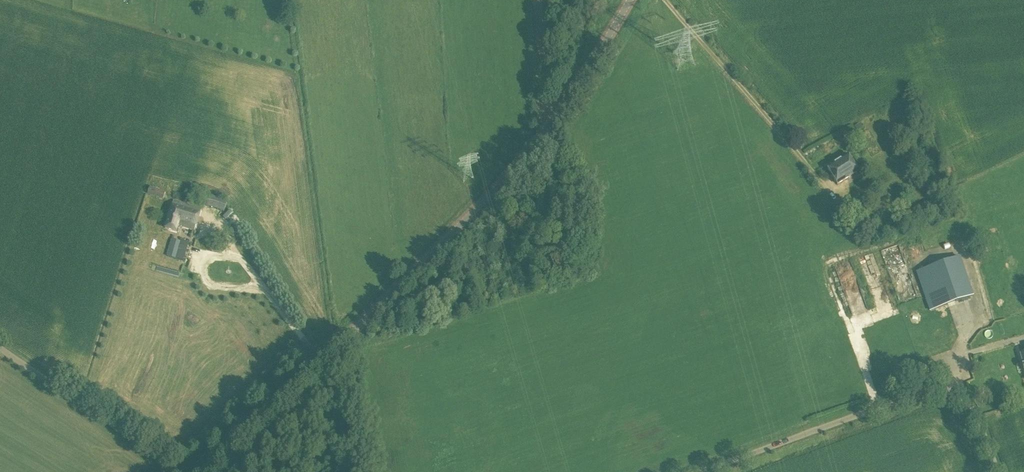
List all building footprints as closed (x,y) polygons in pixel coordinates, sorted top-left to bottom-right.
[(837,184),(858,171),(847,154),(826,167),(837,184)] [(163,199),(166,192),(150,186),(147,194),(163,199)] [(839,198),(833,203),(841,214),(847,210),(839,198)] [(195,230),(197,224),(201,209),(173,201),(166,228),(176,231),(178,225),(195,230)] [(180,242),(171,239),(166,256),(184,261),(189,242),(180,240),(180,242)] [(195,254),(194,265),(204,266),(205,255),(195,254)] [(877,369),(958,340),(951,320),(968,314),(963,299),(973,296),(960,257),(916,272),(928,306),(863,329),(877,369)] [(904,259),(899,262),(903,271),(909,269),(904,259)] [(854,275),(843,278),(846,287),(857,283),(854,275)] [(352,326),(357,333),(369,325),(365,318),(352,326)]
